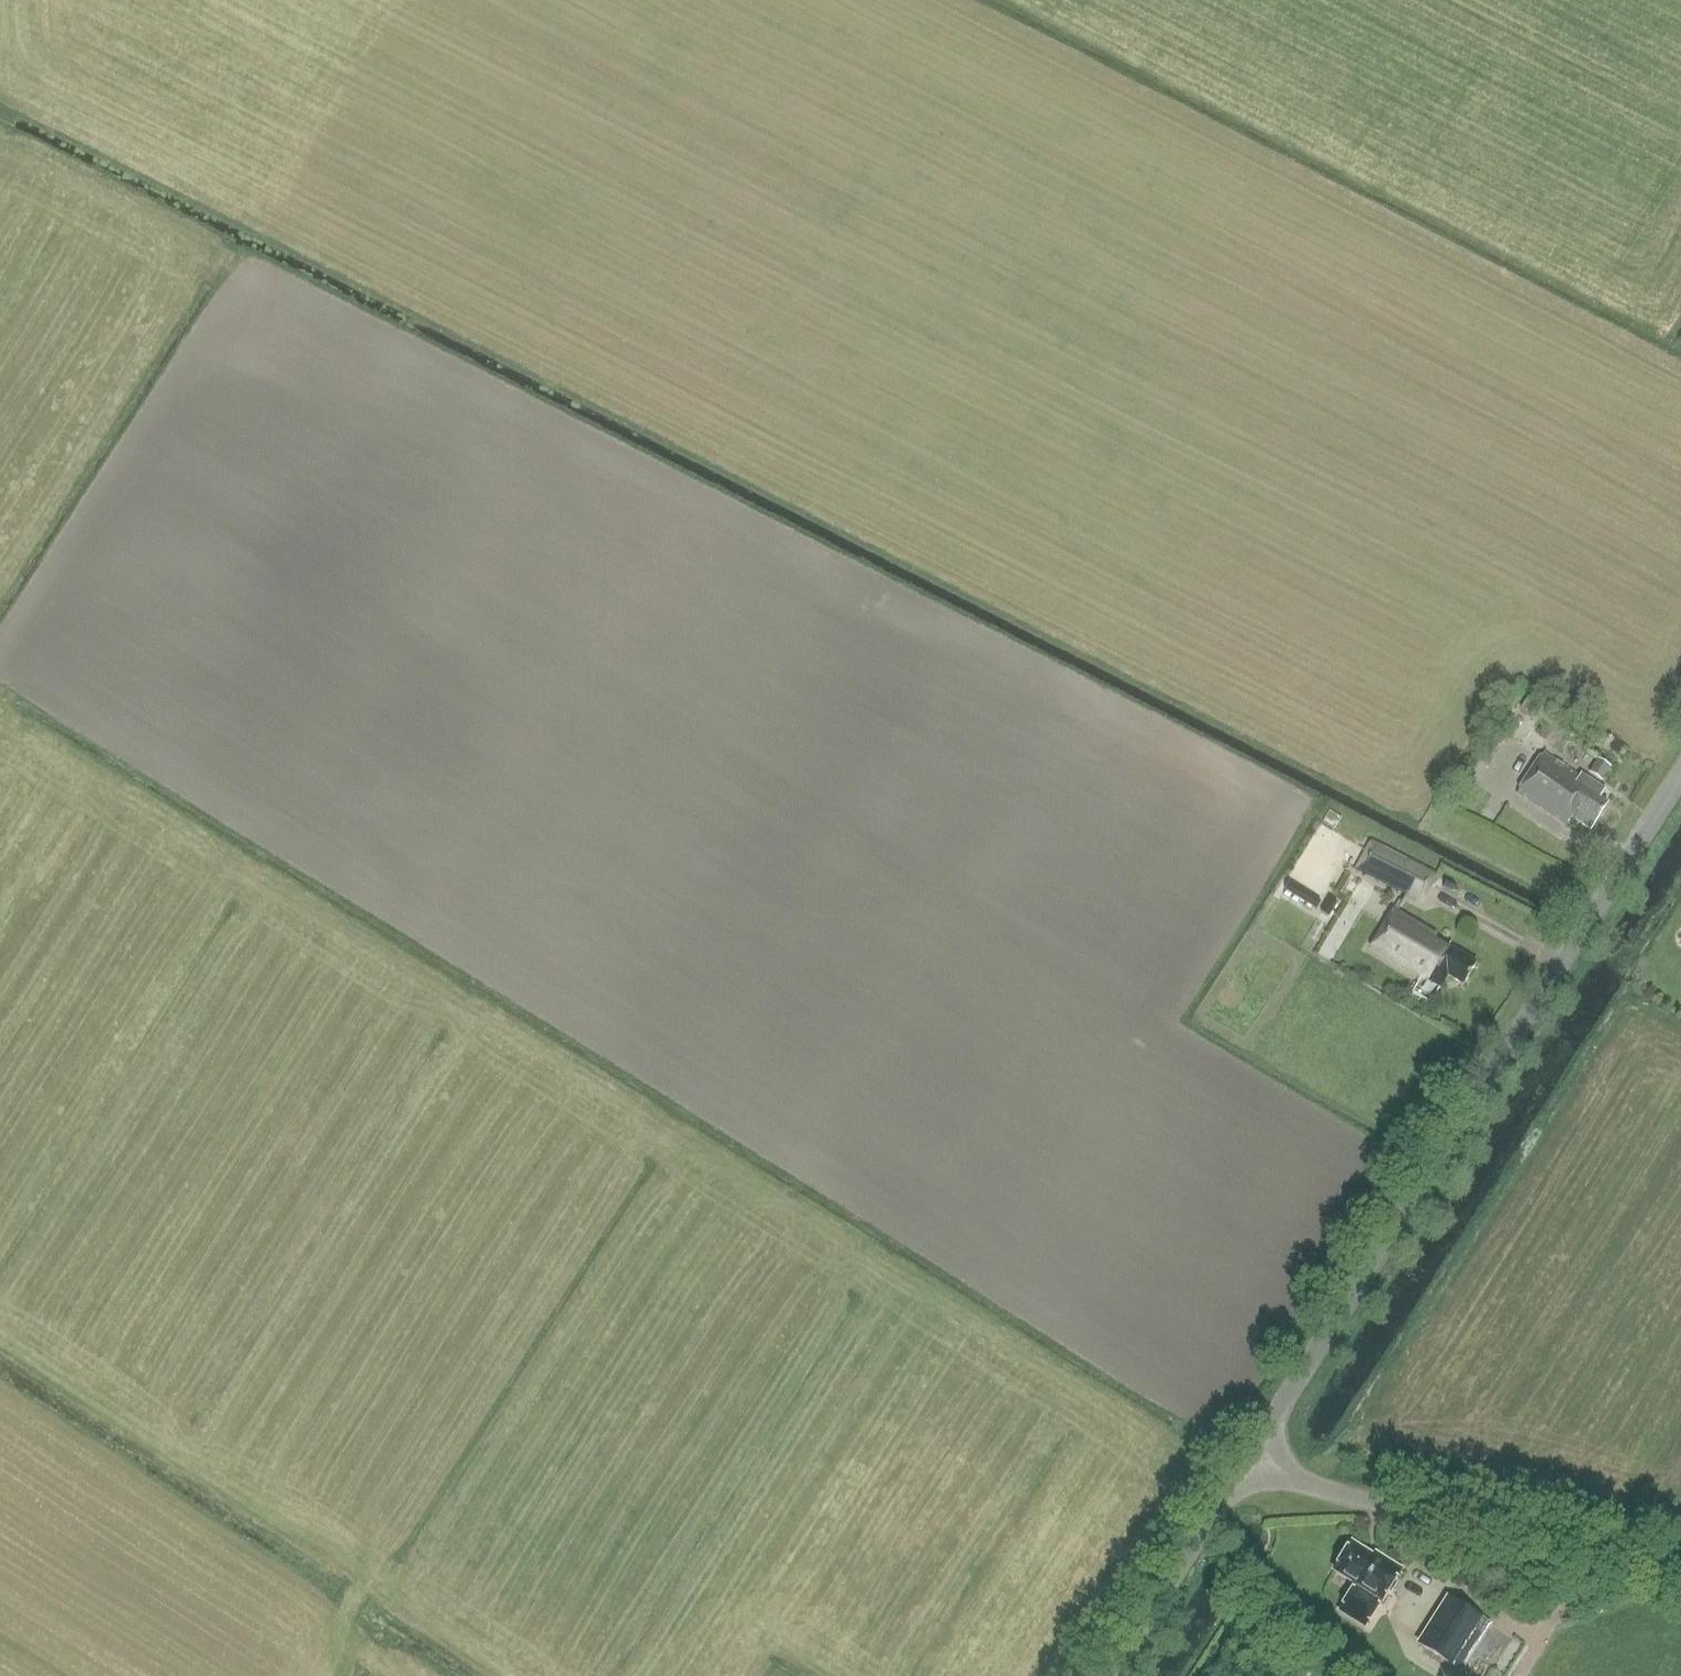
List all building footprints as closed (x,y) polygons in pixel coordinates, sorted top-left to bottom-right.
[(1591,830),(1609,804),(1600,798),(1605,790),(1582,775),(1580,778),(1545,755),(1518,795),(1566,827),(1572,818),(1592,832),(1592,831),(1591,830)] [(1590,773),(1601,781),(1611,768),(1599,760),(1590,773)] [(1436,875),(1370,841),(1355,870),(1421,904),(1436,875)] [(1464,985),(1477,964),(1434,939),(1436,936),(1394,912),(1374,948),(1441,988),(1448,976),(1464,985)] [(1373,1557),(1351,1544),(1335,1571),(1356,1584),(1354,1588),(1355,1588),(1341,1611),(1366,1626),(1380,1603),(1380,1604),(1401,1569),(1375,1554),(1373,1557)] [(1449,1597),(1419,1646),(1461,1673),(1492,1624),(1449,1597)]
